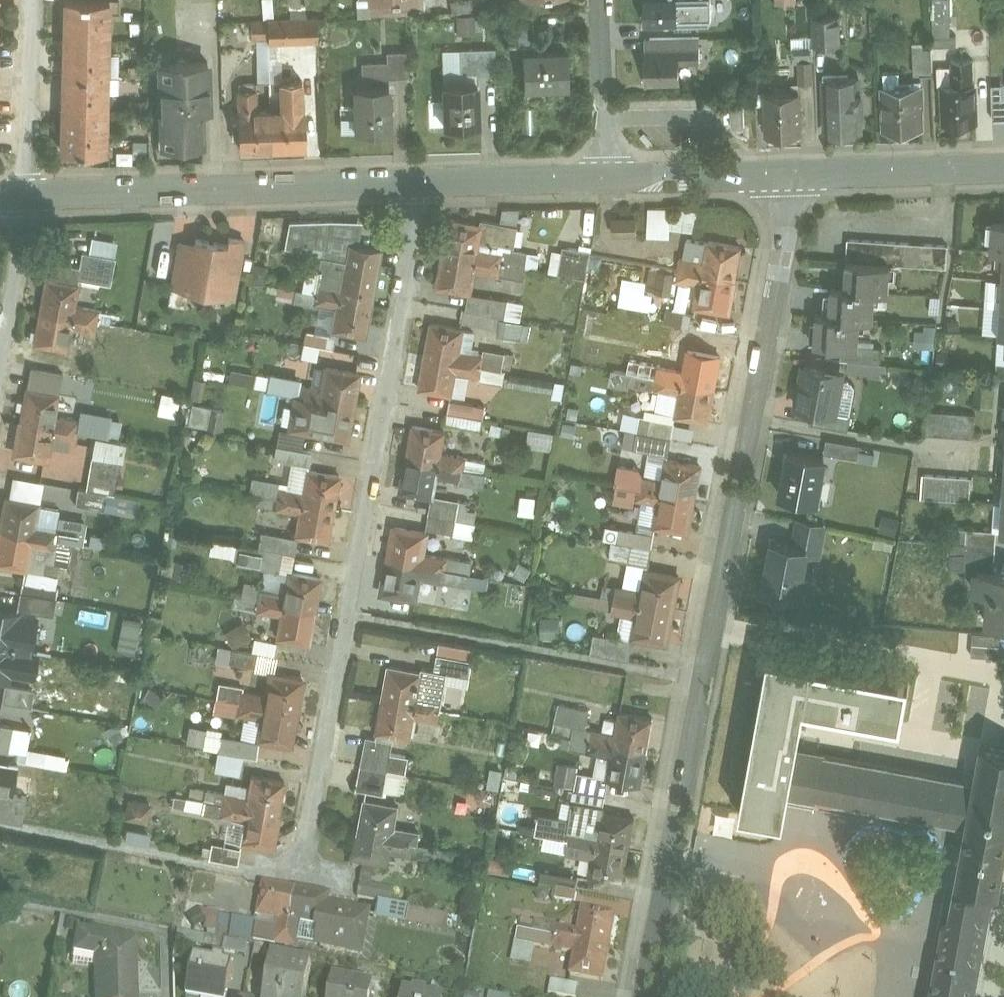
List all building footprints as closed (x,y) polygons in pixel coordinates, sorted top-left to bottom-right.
[(74,0),(67,0),(67,37),(108,38),(109,1),(74,0)] [(452,0),(453,12),(473,9),(472,0),(452,0)] [(647,22),(711,21),(711,14),(713,14),(713,0),(647,0),(647,22)] [(534,9),(508,10),(509,46),(535,46),(534,9)] [(840,16),(814,17),(815,45),(841,44),(840,16)] [(319,17),(270,18),(270,20),(271,42),(319,41),(319,17)] [(952,17),(936,17),(934,54),(950,55),(952,17)] [(270,20),(255,20),(255,42),(271,42),(270,20)] [(789,55),(808,54),(807,35),(789,36),(789,55)] [(695,36),(651,37),(651,49),(678,48),(678,47),(695,46),(695,36)] [(108,38),(67,37),(66,74),(107,75),(108,38)] [(930,42),(914,42),(916,74),(931,74),(930,42)] [(678,47),(678,48),(651,49),(648,49),(649,81),(680,80),(680,61),(701,60),(701,46),(695,46),(678,47)] [(497,47),(461,48),(462,75),(498,74),(497,47)] [(407,49),(387,50),(388,60),(389,76),(408,75),(407,49)] [(568,51),(524,54),(526,86),(570,84),(568,51)] [(388,60),(362,61),(363,77),(389,76),(388,60)] [(209,61),(169,62),(169,72),(161,73),(163,142),(203,141),(202,108),(210,108),(209,61)] [(975,86),(974,61),(953,61),(953,87),(944,87),(944,121),(978,121),(978,86),(975,86)] [(812,62),(800,63),(801,82),(813,82),(812,62)] [(107,75),(66,74),(65,112),(106,112),(107,75)] [(857,77),(833,78),(834,99),(827,100),(827,98),(826,99),(827,132),(860,130),(859,111),(863,111),(862,94),(858,94),(857,77)] [(283,82),(284,110),(272,110),(274,148),(305,147),(305,110),(303,110),(303,81),(283,82)] [(479,127),(477,83),(445,84),(446,128),(479,127)] [(922,85),(896,86),(896,89),(886,90),(885,86),(883,87),(886,128),(921,127),(920,106),(923,106),(922,85)] [(390,86),(356,87),(357,131),(391,130),(390,86)] [(259,90),(242,90),(242,111),(241,111),(241,124),(236,125),(236,139),(241,139),(241,149),(274,148),(272,110),(260,110),(259,90)] [(800,93),(767,94),(768,134),(802,133),(800,93)] [(726,106),(726,126),(744,126),(744,106),(726,106)] [(106,112),(65,112),(64,150),(105,151),(106,112)] [(643,205),(641,235),(667,236),(668,228),(690,229),(691,209),(669,208),(669,206),(643,205)] [(638,232),(638,218),(614,218),(614,232),(638,232)] [(995,219),(993,248),(1003,248),(1003,220),(995,219)] [(332,220),(290,221),(286,246),(302,250),(303,244),(327,248),(332,220)] [(482,225),(450,220),(444,253),(445,253),(502,263),(503,252),(479,248),(480,241),(499,245),(499,242),(513,245),(517,226),(483,220),(482,225)] [(228,243),(197,238),(196,245),(197,245),(191,279),(200,281),(199,289),(235,296),(245,239),(229,236),(228,243)] [(887,241),(849,239),(848,260),(885,262),(887,241)] [(742,248),(711,241),(706,263),(681,258),(679,268),(736,279),(742,248)] [(949,244),(887,241),(885,262),(892,263),(948,266),(949,244)] [(196,245),(180,242),(172,285),(189,288),(191,279),(197,245),(196,245)] [(348,260),(322,255),(315,292),(372,303),(382,250),(359,245),(355,265),(347,264),(348,260)] [(592,251),(568,246),(563,274),(587,278),(592,251)] [(528,252),(504,248),(503,252),(502,263),(526,267),(528,252)] [(116,257),(83,251),(81,265),(81,267),(82,267),(113,273),(116,257)] [(502,263),(445,253),(440,285),(471,291),(475,269),(500,274),(502,263)] [(81,265),(50,259),(47,277),(79,283),(82,267),(81,267),(81,265)] [(268,262),(257,260),(254,272),(265,274),(268,262)] [(885,262),(848,260),(846,288),(876,290),(890,291),(892,263),(885,262)] [(526,267),(502,263),(500,274),(499,274),(525,279),(526,267)] [(736,279),(679,268),(677,279),(702,284),(698,306),(729,312),(736,279)] [(675,274),(652,270),(649,289),(672,293),(675,274)] [(79,283),(47,277),(41,309),(41,310),(97,320),(99,309),(75,305),(79,283)] [(185,300),(187,289),(170,287),(169,298),(185,300)] [(846,288),(832,287),(831,306),(825,305),(825,307),(831,308),(831,315),(862,317),(874,318),(876,290),(846,288)] [(315,292),(298,289),(296,300),(313,303),(315,292)] [(372,303),(315,292),(313,303),(338,308),(335,329),(366,335),(372,303)] [(494,304),(474,300),(473,311),(496,315),(497,307),(493,306),(494,304)] [(116,312),(99,309),(97,320),(114,323),(116,312)] [(97,320),(41,310),(35,341),(78,350),(81,338),(70,336),(71,326),(95,331),(97,320)] [(696,315),(667,310),(665,322),(694,327),(696,315)] [(491,316),(464,311),(462,322),(473,324),(473,325),(489,328),(491,316)] [(831,315),(817,315),(816,330),(812,330),(812,332),(816,332),(816,343),(843,345),(860,347),(860,344),(862,317),(831,315)] [(114,323),(97,320),(95,331),(134,338),(136,327),(114,323)] [(489,356),(461,350),(465,330),(433,324),(427,356),(482,366),(487,367),(489,356)] [(931,345),(932,326),(913,325),(911,343),(931,345)] [(337,336),(309,330),(306,343),(335,349),(337,336)] [(883,347),(860,344),(860,347),(843,345),(842,357),(851,358),(881,362),(883,347)] [(172,348),(153,345),(151,355),(170,359),(172,348)] [(354,355),(331,351),(329,361),(352,365),(354,355)] [(721,357),(689,351),(685,372),(661,367),(659,378),(715,388),(721,357)] [(482,366),(427,356),(421,388),(453,394),(457,373),(481,377),(482,366)] [(505,358),(489,356),(487,367),(503,369),(505,358)] [(881,362),(851,358),(850,368),(880,371),(881,362)] [(661,365),(632,359),(629,371),(659,378),(661,367),(661,365)] [(828,369),(806,365),(799,405),(813,408),(835,412),(836,411),(842,377),(828,375),(828,372),(827,372),(828,369)] [(359,373),(329,367),(325,388),(299,384),(297,394),(353,405),(353,404),(359,373)] [(500,371),(487,368),(485,378),(498,380),(500,371)] [(296,381),(258,373),(256,383),(270,386),(270,389),(296,394),(297,394),(299,384),(296,383),(296,381)] [(659,378),(633,373),(631,386),(681,395),(677,415),(709,421),(715,388),(659,378)] [(59,394),(27,388),(21,420),(77,430),(79,420),(55,415),(59,394)] [(111,392),(92,388),(90,399),(109,403),(111,392)] [(155,391),(153,411),(173,413),(174,393),(155,391)] [(297,394),(296,394),(294,406),(300,407),(296,428),(348,438),(354,405),(353,404),(353,405),(297,394)] [(486,405),(451,398),(448,412),(484,419),(486,405)] [(225,409),(195,403),(191,423),(221,429),(225,409)] [(835,412),(813,408),(810,422),(849,428),(851,414),(836,411),(835,412)] [(977,413),(929,410),(927,433),(976,436),(977,413)] [(675,421),(641,415),(638,431),(673,437),(675,421)] [(77,430),(21,420),(15,452),(47,458),(47,460),(56,462),(59,448),(50,446),(52,436),(75,441),(77,430)] [(446,432),(414,425),(408,457),(464,468),(466,457),(442,453),(446,432)] [(305,435),(281,431),(278,444),(302,448),(305,435)] [(673,437),(638,431),(635,448),(670,454),(673,437)] [(862,445),(828,440),(826,453),(860,458),(862,445)] [(278,444),(277,444),(275,457),(310,463),(313,450),(278,444)] [(825,458),(790,451),(782,494),(816,501),(825,458)] [(118,462),(91,457),(86,488),(106,492),(113,493),(118,462)] [(464,468),(408,457),(403,489),(434,495),(438,474),(462,479),(464,468)] [(701,465),(668,459),(664,481),(643,477),(639,469),(620,465),(617,483),(637,487),(638,488),(694,498),(695,498),(701,465)] [(485,472),(464,468),(462,479),(483,482),(485,472)] [(340,475),(309,469),(305,490),(280,486),(278,497),(335,507),(340,475)] [(972,476),(924,472),(922,496),(971,500),(972,476)] [(280,486),(253,481),(251,492),(255,493),(275,496),(278,497),(280,486)] [(37,495),(71,498),(72,485),(39,482),(37,495)] [(86,488),(78,487),(75,504),(103,509),(106,492),(86,488)] [(694,498),(638,488),(636,498),(661,503),(657,525),(688,530),(694,498)] [(275,496),(255,493),(253,502),(273,505),(275,496)] [(530,514),(532,496),(517,494),(515,512),(530,514)] [(39,503),(7,497),(1,530),(57,540),(59,529),(47,527),(49,515),(37,513),(39,503)] [(335,507),(278,497),(276,507),(301,512),(297,533),(329,539),(335,507)] [(460,505),(432,500),(430,513),(457,519),(460,505)] [(457,519),(430,513),(427,527),(455,532),(457,519)] [(101,521),(77,517),(75,529),(77,529),(83,530),(99,533),(101,521)] [(826,523),(800,518),(795,544),(809,546),(808,552),(820,555),(826,523)] [(427,532),(396,526),(390,559),(446,568),(448,558),(424,553),(427,532)] [(998,529),(968,527),(967,541),(997,543),(998,529)] [(76,533),(59,529),(57,540),(81,544),(83,530),(77,529),(76,533)] [(655,535),(621,529),(618,541),(653,547),(655,535)] [(1,530),(0,536),(0,563),(26,568),(27,567),(38,569),(40,557),(54,559),(54,554),(57,541),(57,540),(1,530)] [(99,533),(83,530),(81,544),(105,548),(108,535),(99,533)] [(297,540),(261,533),(259,546),(282,550),(294,552),(297,540)] [(618,541),(614,540),(610,557),(650,564),(653,547),(618,541)] [(795,544),(775,540),(765,591),(798,597),(802,576),(804,577),(808,552),(809,546),(795,544)] [(81,546),(57,541),(54,554),(78,558),(81,546)] [(967,541),(949,541),(949,552),(966,553),(967,541)] [(997,543),(967,541),(966,553),(965,567),(978,569),(978,567),(995,569),(997,543)] [(259,546),(255,545),(252,565),(279,570),(282,550),(259,546)] [(446,568),(390,559),(384,591),(416,597),(420,575),(444,579),(446,568)] [(978,567),(978,569),(977,590),(994,591),(995,592),(993,618),(988,618),(987,619),(1003,620),(1003,570),(995,569),(978,567)] [(680,576),(648,570),(644,592),(619,587),(617,598),(673,608),(680,576)] [(322,578),(290,572),(286,593),(262,588),(261,592),(260,599),(316,609),(322,578)] [(259,586),(246,584),(245,590),(240,590),(239,595),(260,599),(261,592),(258,592),(259,586)] [(56,597),(22,591),(19,608),(53,614),(56,597)] [(617,598),(577,591),(574,602),(615,609),(617,598)] [(239,595),(235,594),(233,605),(255,609),(256,605),(259,606),(260,599),(239,595)] [(673,608),(617,598),(615,609),(639,614),(635,635),(668,642),(674,609),(673,608)] [(316,609),(260,599),(259,606),(258,610),(282,614),(279,635),(310,641),(316,609)] [(0,610),(0,643),(37,650),(39,639),(15,634),(19,613),(0,610)] [(1002,633),(974,631),(972,655),(1000,657),(1002,633)] [(634,640),(595,633),(591,652),(630,660),(634,640)] [(131,651),(119,636),(110,643),(122,658),(131,651)] [(53,642),(39,639),(37,650),(51,652),(53,642)] [(7,679),(9,670),(33,675),(37,650),(0,643),(0,677),(7,679)] [(258,651),(232,647),(230,661),(255,666),(258,651)] [(474,660),(438,653),(435,669),(448,672),(448,673),(471,676),(474,660)] [(797,749),(813,661),(770,653),(741,815),(742,816),(743,810),(783,819),(782,823),(784,824),(790,790),(968,824),(936,996),(979,996),(1003,863),(1003,746),(983,742),(976,783),(797,749)] [(422,672),(390,666),(385,699),(441,710),(448,673),(448,672),(435,669),(423,667),(422,672)] [(303,680),(271,674),(268,695),(243,691),(241,701),(297,711),(303,680)] [(33,688),(6,683),(3,701),(30,706),(33,688)] [(241,701),(217,697),(215,710),(238,714),(238,713),(263,717),(259,738),(292,744),(298,712),(299,712),(297,711),(241,701)] [(385,699),(384,699),(379,731),(410,737),(414,716),(439,721),(441,710),(385,699)] [(590,711),(560,705),(557,722),(573,725),(571,735),(583,737),(583,738),(591,740),(593,730),(587,728),(590,711)] [(653,718),(621,713),(617,734),(593,730),(591,740),(647,750),(653,718)] [(394,741),(367,736),(362,764),(389,769),(394,741)] [(583,738),(571,736),(569,747),(589,751),(591,740),(583,738)] [(258,744),(221,737),(218,750),(242,755),(256,757),(258,744)] [(647,750),(591,740),(589,751),(613,755),(609,777),(641,783),(647,750)] [(31,744),(30,752),(19,750),(17,760),(36,764),(39,745),(31,744)] [(17,760),(19,750),(0,746),(0,757),(17,760)] [(242,755),(218,750),(215,769),(239,773),(242,755)] [(0,757),(0,768),(15,771),(17,760),(0,757)] [(36,764),(17,760),(15,771),(34,774),(36,764)] [(389,769),(362,764),(357,788),(385,794),(389,769)] [(285,781),(253,775),(250,787),(226,783),(225,792),(223,803),(279,814),(280,814),(285,781)] [(608,782),(577,776),(575,788),(606,794),(608,782)] [(225,792),(208,789),(206,800),(223,803),(225,792)] [(206,800),(187,797),(185,807),(204,811),(206,800)] [(145,822),(148,802),(126,798),(122,818),(145,822)] [(223,803),(206,800),(204,811),(221,814),(223,803)] [(397,808),(366,802),(360,833),(416,843),(418,833),(394,829),(397,808)] [(279,814),(223,803),(221,814),(245,819),(241,840),(273,846),(279,814)] [(634,817),(602,811),(598,833),(574,828),(573,833),(572,837),(572,839),(628,849),(634,817)] [(573,819),(540,815),(537,831),(572,837),(573,833),(571,832),(573,819)] [(416,843),(360,833),(354,866),(386,872),(390,851),(414,855),(416,843)] [(444,838),(428,835),(426,845),(442,848),(444,838)] [(628,849),(572,839),(570,849),(595,854),(591,875),(622,881),(628,849)] [(204,857),(233,858),(233,844),(205,843),(204,857)] [(426,845),(416,843),(414,855),(440,860),(442,848),(426,845)] [(417,858),(409,857),(406,873),(428,877),(429,869),(416,867),(417,858)] [(570,886),(571,871),(534,869),(533,884),(570,886)] [(385,899),(386,887),(367,885),(368,877),(356,876),(354,895),(385,899)] [(297,890),(264,884),(258,916),(280,920),(292,922),(297,890)] [(577,893),(557,889),(555,898),(575,902),(577,893)] [(330,896),(297,890),(292,922),(302,924),(323,928),(320,944),(348,950),(351,934),(365,936),(369,914),(340,908),(339,910),(328,908),(330,896)] [(411,907),(380,901),(377,917),(408,923),(411,907)] [(21,914),(2,910),(1,921),(19,924),(21,914)] [(580,931),(555,926),(553,936),(553,937),(610,948),(616,916),(584,910),(580,931)] [(280,920),(258,916),(257,924),(254,941),(276,944),(280,920)] [(255,921),(234,918),(231,935),(242,937),(241,941),(252,943),(255,921)] [(292,922),(280,920),(276,944),(287,946),(292,922)] [(302,924),(292,922),(287,946),(298,948),(302,924)] [(556,925),(536,922),(535,928),(534,932),(553,936),(555,926),(556,925)] [(80,931),(76,952),(97,956),(97,968),(98,996),(138,996),(137,942),(80,931)] [(553,937),(521,931),(515,961),(531,964),(534,946),(551,949),(553,937)] [(610,948),(553,937),(551,949),(574,953),(570,974),(605,981),(611,948),(610,948)] [(97,956),(76,952),(74,965),(97,968),(97,956)] [(195,959),(189,992),(211,996),(227,996),(233,967),(226,965),(227,960),(216,957),(215,963),(195,959)] [(272,960),(265,996),(307,996),(312,967),(272,960)] [(335,980),(332,996),(372,996),(373,987),(335,980)] [(552,980),(550,993),(572,996),(577,996),(579,985),(552,980)]
